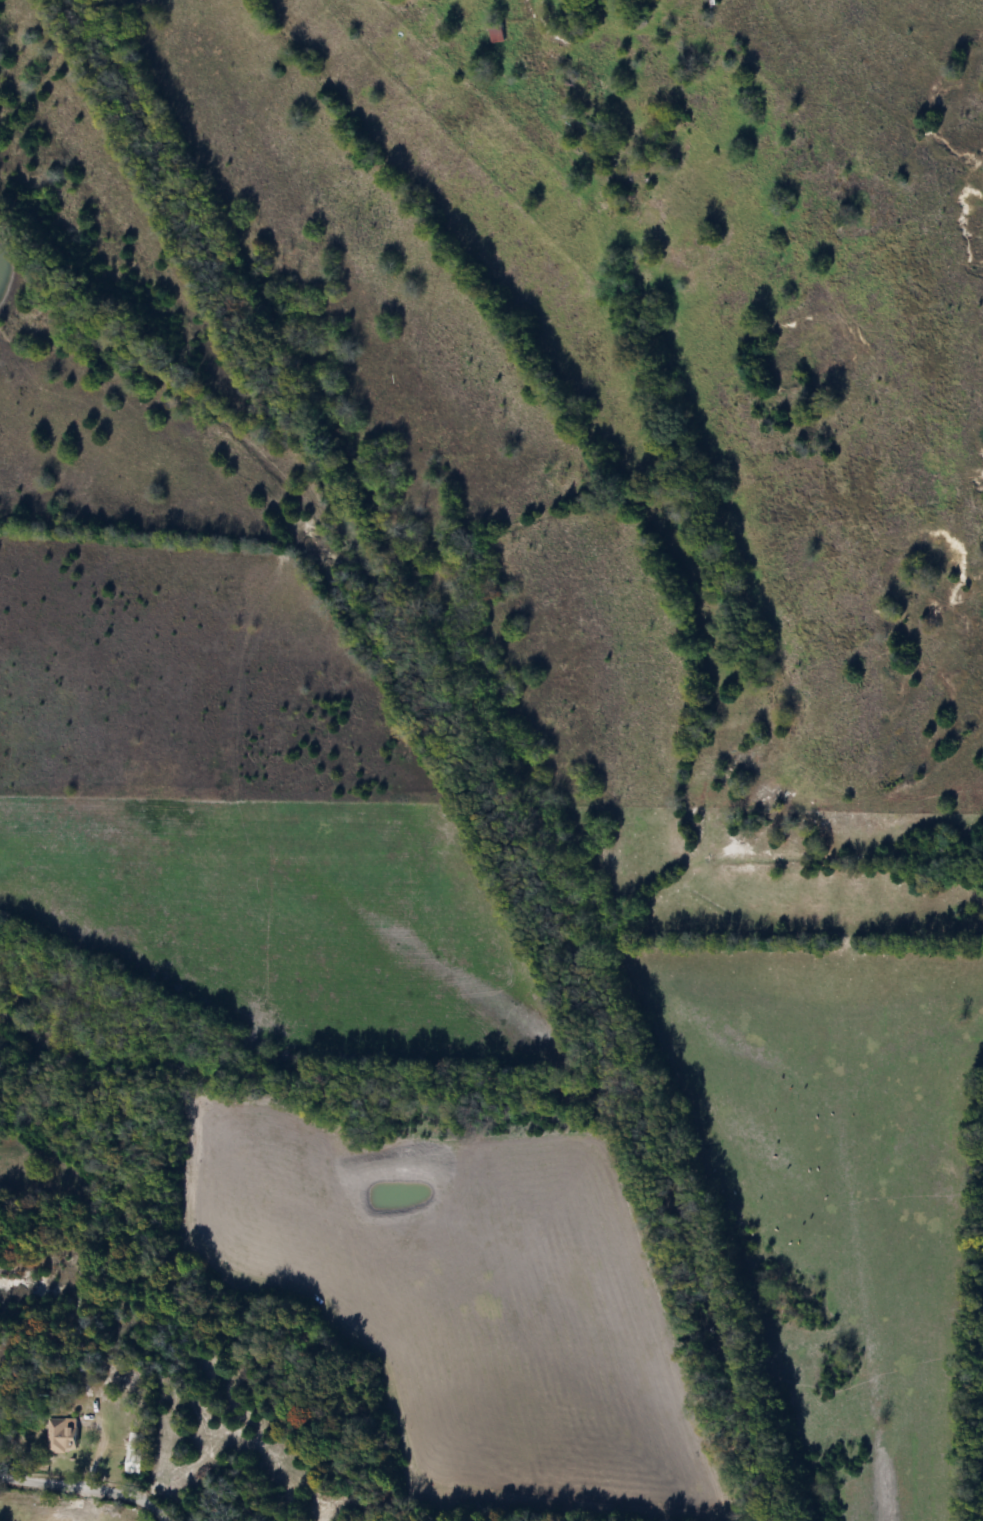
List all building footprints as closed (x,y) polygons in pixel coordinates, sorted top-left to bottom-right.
[(48,1453),(75,1453),(75,1419),(48,1419),(48,1453)]
